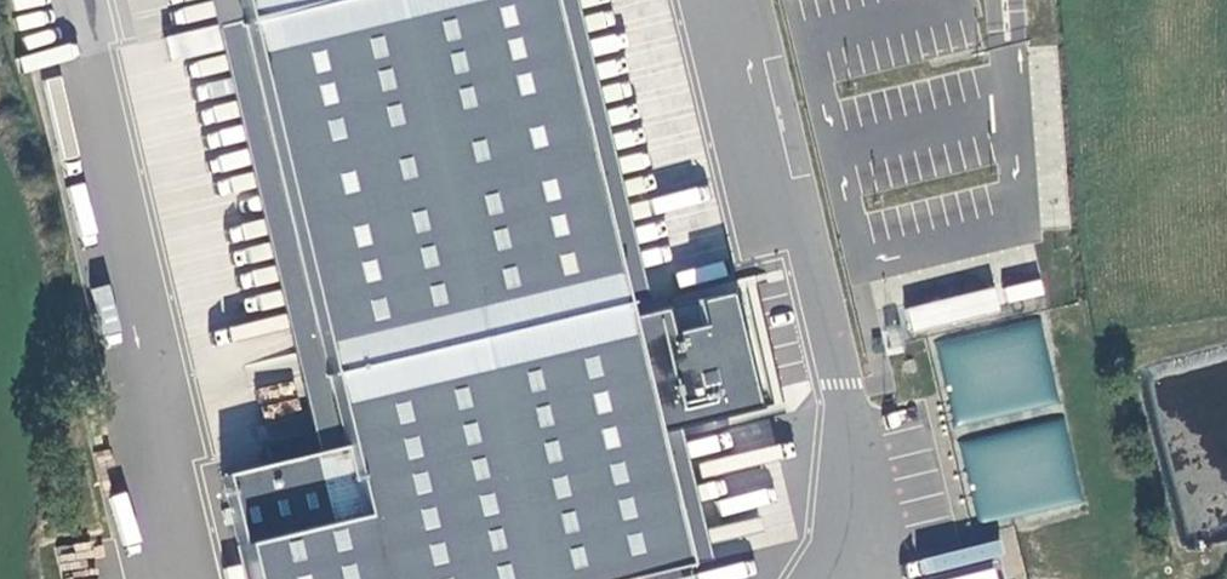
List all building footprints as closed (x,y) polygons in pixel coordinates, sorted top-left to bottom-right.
[(233,0),(205,0),(212,30),(239,23),(233,0)] [(542,0),(336,0),(239,23),(340,448),(314,455),(225,476),(250,578),(631,578),(678,568),(646,435),(673,429),(763,407),(735,291),(646,313),(619,319),(614,299),(542,0)] [(336,0),(233,0),(239,23),(336,0)] [(614,299),(640,292),(570,0),(542,0),(614,299)] [(340,448),(239,23),(212,30),(314,455),(340,448)] [(1007,302),(1042,295),(1039,280),(1004,288),(1007,302)] [(913,331),(998,308),(992,286),(907,310),(913,331)] [(1080,503),(1042,317),(938,338),(976,524),(1080,503)] [(705,562),(673,429),(646,435),(678,568),(705,562)] [(242,564),(225,568),(228,578),(246,578),(242,564)]
